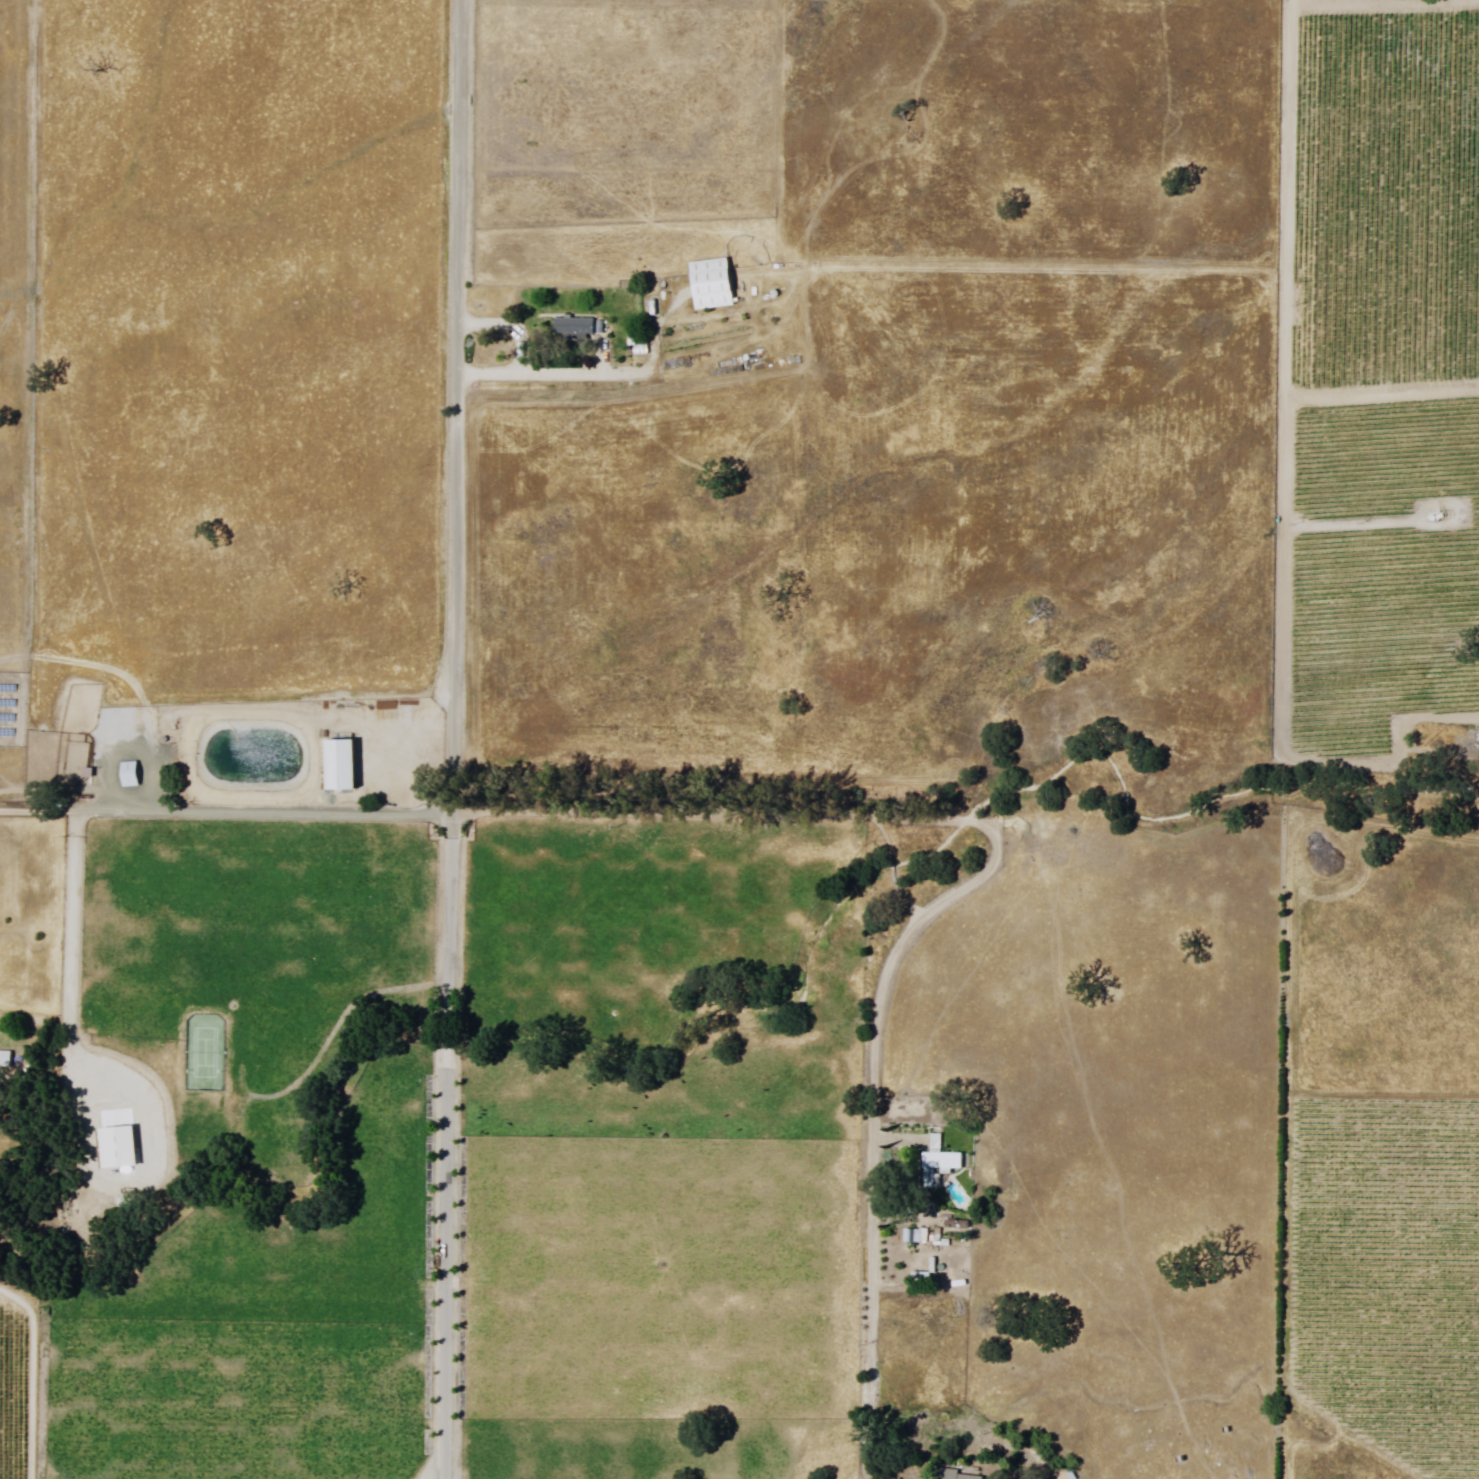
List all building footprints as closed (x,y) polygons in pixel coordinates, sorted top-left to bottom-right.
[(692,265),(729,260),(736,305),(699,310),(692,265)] [(558,319),(568,319),(568,316),(575,316),(575,319),(596,319),(595,335),(590,335),(590,340),(558,340),(558,319)] [(644,353),(644,342),(631,342),(631,353),(644,353)] [(330,742),(360,742),(359,793),(330,793),(330,742)] [(138,787),(138,762),(120,762),(120,787),(138,787)] [(13,1068),(0,1068),(0,1053),(13,1053),(13,1068)] [(107,1166),(104,1127),(140,1125),(143,1163),(107,1166)] [(932,1134),(933,1153),(922,1154),(922,1169),(943,1168),(943,1174),(953,1173),(953,1170),(965,1169),(965,1153),(944,1154),(943,1133),(932,1134)] [(986,1477),(986,1478),(940,1478),(941,1464),(963,1466),(962,1474),(986,1477)]
